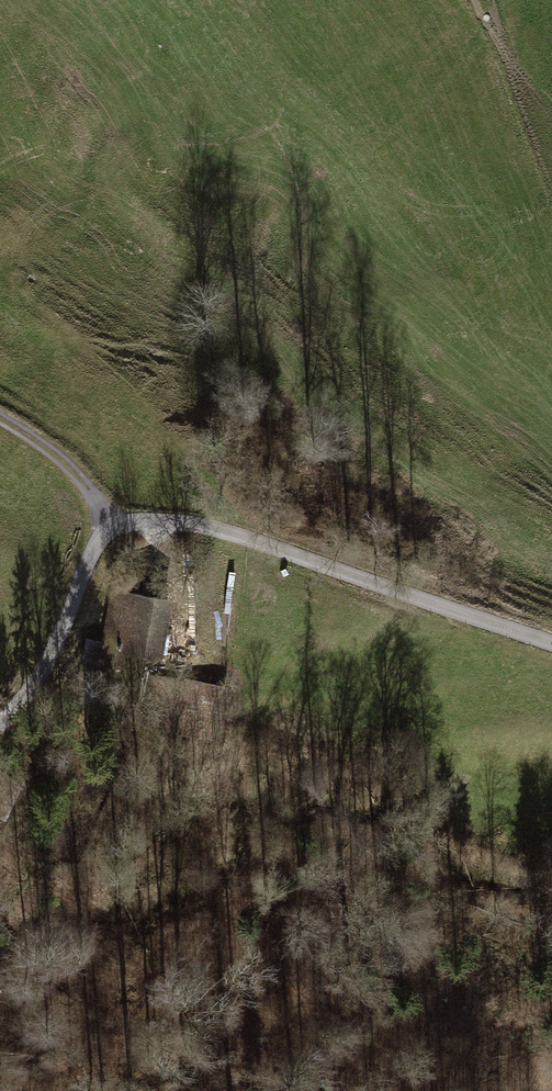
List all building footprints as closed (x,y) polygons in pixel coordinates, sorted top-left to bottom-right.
[(133,576),(117,573),(102,660),(118,663),(121,646),(158,653),(162,630),(151,629),(157,596),(130,592),(133,576)]
